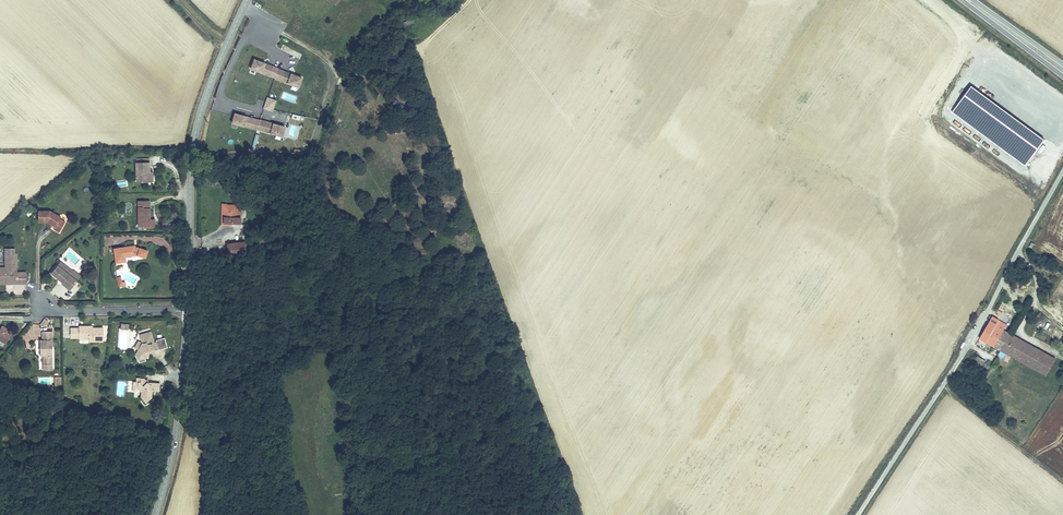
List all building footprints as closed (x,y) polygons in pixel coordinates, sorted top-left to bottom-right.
[(249,72),(300,87),(303,76),(252,61),(249,72)] [(267,97),(263,109),(273,112),(276,100),(267,97)] [(231,126),(283,137),(286,125),(233,114),(231,126)] [(135,183),(146,183),(147,173),(149,173),(149,164),(136,164),(135,183)] [(244,217),(248,221),(264,205),(260,200),(252,208),(244,217)] [(139,230),(151,230),(151,222),(147,222),(148,202),(136,201),(135,227),(139,227),(139,230)] [(221,221),(228,222),(229,219),(235,220),(236,203),(227,203),(227,202),(222,202),(221,221)] [(49,216),(41,216),(42,223),(47,223),(53,227),(52,230),(59,233),(64,224),(58,220),(59,218),(50,213),(49,216)] [(225,251),(242,249),(242,240),(225,241),(225,251)] [(110,249),(111,263),(121,262),(120,257),(132,256),(133,256),(140,258),(143,252),(133,248),(131,248),(130,246),(122,247),(123,249),(119,249),(119,247),(110,249)] [(3,284),(3,280),(14,280),(14,284),(23,285),(23,274),(14,274),(14,254),(5,254),(5,269),(0,269),(0,284),(3,284)] [(69,294),(77,285),(57,268),(50,275),(62,285),(61,286),(69,294)] [(120,283),(118,276),(116,276),(117,286),(124,285),(124,283),(120,283)] [(1013,293),(1023,299),(1029,289),(1019,284),(1013,293)] [(979,340),(1020,363),(1029,347),(1003,332),(1006,326),(991,317),(979,340)] [(6,340),(11,333),(6,330),(7,328),(2,325),(0,328),(0,337),(6,340)] [(86,329),(86,327),(76,326),(76,329),(67,328),(67,339),(85,339),(85,341),(99,341),(99,329),(89,329),(86,329)] [(50,330),(40,330),(41,339),(37,339),(38,356),(42,355),(42,363),(52,363),(50,330)] [(147,336),(137,338),(138,346),(133,358),(135,366),(142,365),(141,362),(144,362),(145,359),(143,357),(145,354),(147,355),(154,353),(154,354),(163,352),(160,342),(152,344),(152,346),(149,347),(147,336)] [(1029,347),(1020,363),(1045,377),(1053,361),(1029,347)] [(974,364),(982,369),(986,362),(978,357),(974,364)] [(136,383),(133,383),(133,389),(136,393),(136,399),(140,405),(147,400),(147,393),(149,393),(150,384),(142,384),(139,379),(136,379),(136,383)]
